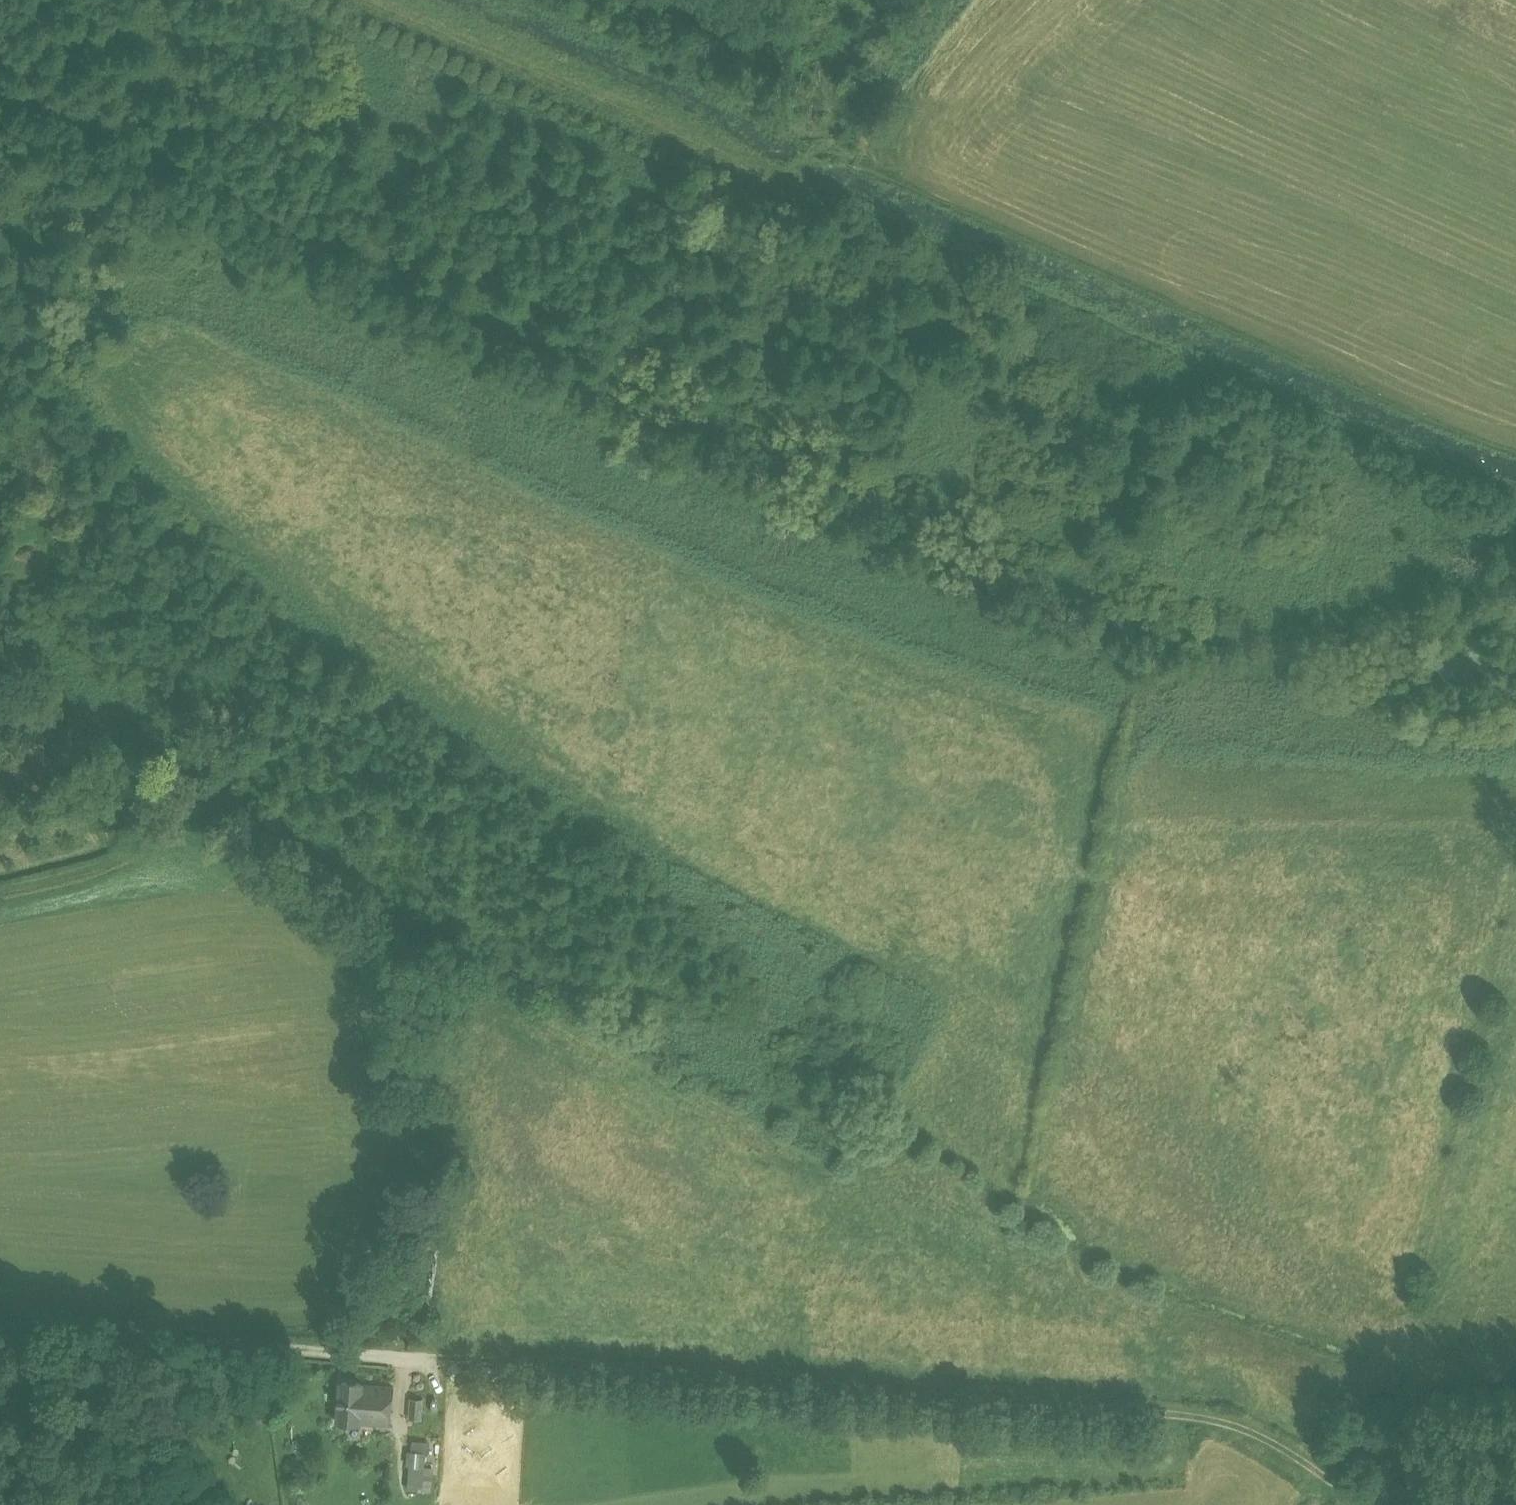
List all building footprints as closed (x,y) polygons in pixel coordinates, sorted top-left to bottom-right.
[(338,1422),(362,1424),(363,1422),(392,1425),(395,1387),(365,1385),(365,1384),(342,1382),(338,1422)] [(409,1418),(423,1420),(425,1399),(411,1398),(409,1418)] [(407,1464),(425,1465),(426,1452),(408,1451),(407,1464)]
